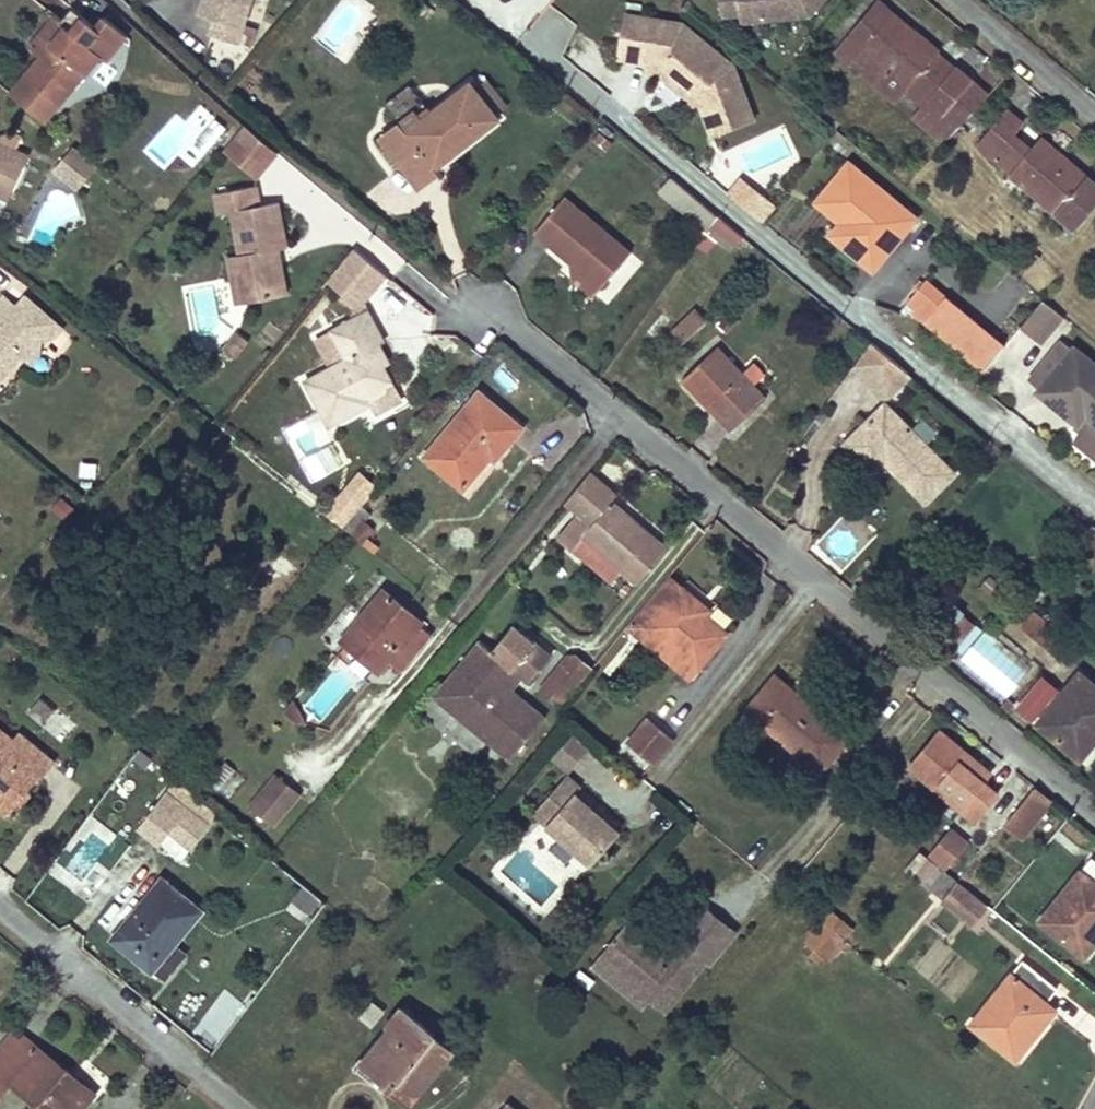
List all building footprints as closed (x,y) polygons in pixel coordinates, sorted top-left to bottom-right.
[(251,0),(204,0),(200,13),(214,17),(209,34),(238,43),(251,0)] [(822,0),(721,0),(722,12),(727,15),(740,14),(741,21),(810,15),(822,0)] [(938,51),(879,1),(849,38),(874,58),(866,68),(879,80),(875,85),(897,102),(906,91),(936,54),(938,52),(938,51)] [(59,105),(101,54),(89,44),(100,30),(72,7),(60,22),(65,26),(42,55),(24,76),(27,78),(21,86),(45,106),(52,99),(59,105)] [(617,57),(652,62),(665,64),(696,92),(700,103),(713,136),(755,120),(734,65),(694,32),(685,42),(667,34),(670,21),(625,13),(617,57)] [(42,55),(65,26),(60,22),(53,16),(30,45),(42,55)] [(685,42),(694,32),(684,23),(670,21),(667,34),(685,42)] [(874,58),(849,38),(836,52),(851,64),(855,60),(866,68),(874,58)] [(923,105),(954,67),(938,52),(936,54),(906,91),(923,105)] [(696,92),(665,64),(652,62),(650,71),(660,73),(688,98),(691,106),(700,103),(696,92)] [(945,143),(988,95),(954,67),(923,105),(913,116),(929,130),(930,130),(945,143)] [(879,80),(866,68),(861,73),(875,85),(879,80)] [(507,106),(487,80),(475,89),(496,115),(507,106)] [(435,166),(498,117),(496,115),(475,89),(471,83),(423,119),(408,132),(401,123),(382,137),(420,185),(439,171),(435,166)] [(408,132),(423,119),(417,110),(401,123),(408,132)] [(1040,137),(1030,149),(1013,135),(1023,123),(1006,110),(977,143),(1011,171),(1010,174),(1076,229),(1094,206),(1094,184),(1040,137)] [(237,162),(259,137),(244,125),(223,151),(237,162)] [(22,138),(12,133),(0,138),(0,143),(16,150),(22,138)] [(256,178),(278,154),(259,137),(237,162),(256,178)] [(9,199),(29,156),(0,143),(0,194),(9,199)] [(86,177),(65,160),(56,170),(68,181),(71,176),(80,184),(86,177)] [(884,178),(865,162),(856,173),(876,188),(884,178)] [(717,215),(673,177),(661,191),(706,229),(717,215)] [(286,247),(278,202),(260,205),(256,186),(216,193),(220,214),(230,212),(232,212),(240,254),(228,257),(233,283),(244,281),(248,302),(287,294),(281,265),(273,259),(271,250),(278,248),(286,247)] [(749,211),(763,194),(758,190),(744,207),(749,211)] [(761,221),(775,204),(763,194),(749,211),(761,221)] [(632,252),(564,196),(535,232),(576,266),(578,275),(587,275),(602,287),(632,252)] [(743,236),(717,214),(717,215),(706,229),(732,251),(743,236)] [(385,273),(353,246),(330,276),(361,301),(385,273)] [(281,265),(278,248),(271,250),(273,259),(281,265)] [(1033,266),(1040,257),(1031,249),(1023,259),(1033,266)] [(7,281),(0,291),(19,304),(30,288),(0,267),(0,276),(7,281)] [(602,287),(587,275),(578,275),(574,280),(594,297),(602,287)] [(1005,345),(926,280),(908,301),(916,308),(914,311),(985,370),(1005,345)] [(248,302),(244,281),(233,283),(237,304),(248,302)] [(54,322),(30,302),(22,311),(17,307),(5,297),(0,302),(0,379),(22,353),(25,356),(54,322)] [(22,311),(30,302),(26,297),(17,307),(22,311)] [(1021,325),(1045,345),(1068,318),(1044,297),(1021,325)] [(682,343),(706,320),(696,309),(671,332),(682,343)] [(354,399),(391,379),(383,365),(373,346),(379,343),(384,341),(368,310),(332,330),(347,359),(306,381),(330,426),(359,410),(354,399)] [(51,339),(61,327),(54,322),(25,356),(32,362),(41,351),(42,341),(51,339)] [(235,358),(249,341),(238,332),(224,350),(235,358)] [(1042,388),(1073,350),(1061,340),(1030,378),(1042,388)] [(909,373),(871,342),(854,364),(886,395),(909,373)] [(389,361),(379,343),(373,346),(383,365),(389,361)] [(765,398),(717,347),(683,379),(731,431),(765,398)] [(1074,348),(1073,350),(1042,388),(1039,390),(1078,422),(1086,411),(1094,419),(1094,365),(1074,348)] [(754,385),(765,374),(754,362),(743,373),(754,385)] [(369,400),(394,386),(391,379),(354,399),(359,410),(371,404),(369,400)] [(495,458),(521,427),(479,392),(426,456),(464,487),(487,459),(483,456),(487,452),(491,455),(495,458)] [(955,472),(885,403),(850,438),(880,468),(885,462),(888,459),(895,466),(892,468),(925,502),(955,472)] [(281,427),(310,484),(346,466),(317,409),(281,427)] [(1086,411),(1078,422),(1094,436),(1094,419),(1086,411)] [(880,468),(850,438),(844,444),(874,474),(880,468)] [(895,466),(888,459),(885,462),(892,468),(895,466)] [(611,502),(617,495),(590,472),(566,502),(578,513),(579,512),(592,524),(611,502)] [(360,503),(375,487),(360,474),(345,492),(360,503)] [(667,549),(611,502),(592,524),(579,512),(578,513),(558,537),(572,549),(584,536),(622,569),(638,582),(667,549)] [(373,529),(364,522),(370,515),(361,506),(343,528),(352,535),(353,534),(362,542),(373,529)] [(1094,526),(1082,541),(1094,552),(1094,526)] [(622,569),(584,536),(572,549),(611,582),(622,569)] [(378,546),(368,538),(363,544),(373,552),(378,546)] [(727,633),(702,613),(701,614),(695,609),(700,603),(669,577),(637,616),(699,667),(727,633)] [(432,634),(419,623),(421,620),(384,590),(342,640),(379,671),(388,660),(401,670),(432,634)] [(704,614),(709,609),(700,603),(695,609),(701,614),(702,613),(704,614)] [(955,648),(975,625),(949,604),(930,627),(955,648)] [(1071,640),(1038,611),(1024,626),(1059,655),(1071,640)] [(699,667),(637,616),(629,627),(690,678),(699,667)] [(511,688),(511,680),(517,672),(523,677),(529,682),(547,661),(530,647),(536,641),(514,623),(492,649),(480,639),(438,690),(460,709),(469,698),(484,711),(475,722),(489,733),(485,738),(511,759),(546,716),(513,689),(511,688)] [(552,655),(536,641),(530,647),(547,661),(552,655)] [(560,708),(593,668),(579,657),(578,656),(577,656),(576,656),(575,656),(574,656),(573,656),(572,656),(571,656),(570,657),(569,657),(568,658),(566,659),(540,691),(560,708)] [(513,689),(523,677),(517,672),(511,680),(511,688),(513,689)] [(1080,673),(1038,723),(1075,754),(1094,731),(1094,685),(1080,673)] [(849,737),(801,697),(799,699),(793,693),(794,691),(776,676),(748,709),(821,770),(849,737)] [(1033,719),(1054,693),(1040,681),(1018,707),(1033,719)] [(489,733),(475,722),(484,711),(469,698),(460,709),(438,690),(434,696),(485,738),(489,733)] [(801,697),(794,691),(793,693),(799,699),(801,697)] [(307,724),(293,699),(283,711),(293,720),(307,724)] [(653,764),(674,739),(649,718),(627,743),(652,764),(653,764)] [(908,767),(977,824),(1010,784),(941,727),(908,767)] [(0,729),(0,745),(6,751),(15,740),(0,729)] [(575,730),(552,757),(570,772),(593,746),(575,730)] [(1094,744),(1094,731),(1075,754),(1082,760),(1094,744)] [(55,763),(20,734),(6,751),(0,745),(0,807),(9,814),(38,779),(41,780),(55,763)] [(228,796),(245,778),(226,761),(209,779),(228,796)] [(590,812),(593,808),(576,793),(582,787),(567,774),(534,812),(591,864),(620,832),(603,816),(600,820),(590,812)] [(273,824),(298,794),(277,775),(252,806),(273,824)] [(1022,837),(1051,802),(1034,787),(1005,823),(1022,837)] [(199,817),(165,792),(139,826),(161,843),(179,819),(191,828),(199,817)] [(603,816),(593,808),(590,812),(600,820),(603,816)] [(953,824),(929,853),(948,869),(972,840),(953,824)] [(78,895),(114,847),(91,830),(55,878),(78,895)] [(943,898),(957,881),(922,852),(908,870),(943,898)] [(1091,857),(1041,920),(1084,955),(1094,942),(1094,860),(1091,857)] [(152,970),(201,911),(163,879),(113,938),(152,970)] [(982,900),(957,881),(943,898),(942,899),(967,919),(982,900)] [(292,904),(312,919),(326,901),(306,886),(292,904)] [(972,923),(987,905),(982,900),(967,919),(972,923)] [(829,966),(858,928),(828,905),(799,942),(829,966)] [(662,963),(620,929),(591,965),(643,1008),(651,999),(666,1011),(706,961),(710,964),(736,931),(706,907),(680,939),(687,944),(677,956),(667,968),(662,963)] [(666,957),(625,924),(620,929),(662,963),(666,957)] [(677,956),(687,944),(680,939),(670,951),(677,956)] [(165,980),(187,953),(175,943),(153,970),(165,980)] [(1015,1058),(1055,1009),(1046,1002),(1057,988),(1023,961),(972,1024),(1015,1058)] [(409,1104),(452,1050),(433,1035),(435,1033),(402,1007),(393,1019),(396,1021),(365,1060),(393,1083),(389,1088),(409,1104)] [(73,1075),(16,1029),(0,1049),(0,1095),(10,1082),(43,1108),(82,1108),(91,1098),(69,1080),(73,1075)] [(393,1083),(365,1060),(360,1066),(389,1088),(393,1083)] [(95,1093),(73,1075),(69,1080),(91,1098),(95,1093)]
